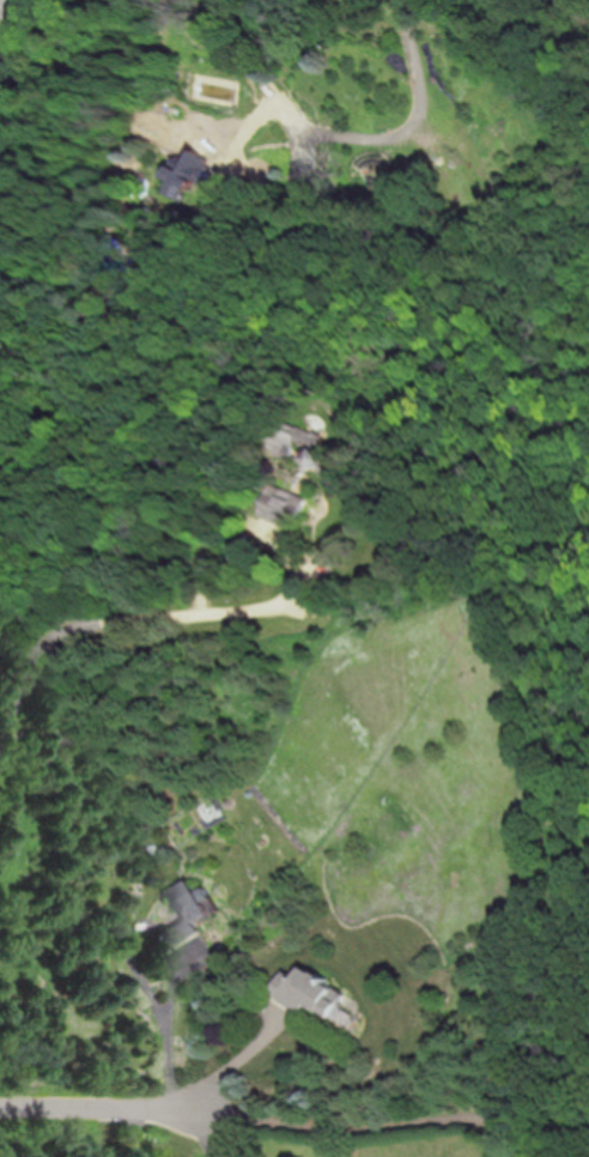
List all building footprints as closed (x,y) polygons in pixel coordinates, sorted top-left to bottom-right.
[(175,178),(196,197),(208,183),(195,172),(207,158),(198,151),(175,178)] [(316,429),(298,422),(286,451),(303,459),(316,429)] [(298,529),(312,498),(280,484),(267,516),(298,529)] [(165,927),(176,947),(204,933),(198,920),(211,913),(195,881),(163,897),(176,921),(165,927)] [(289,969),(276,994),(307,1012),(312,1002),(340,1018),(353,992),(306,966),(301,976),(289,969)]
